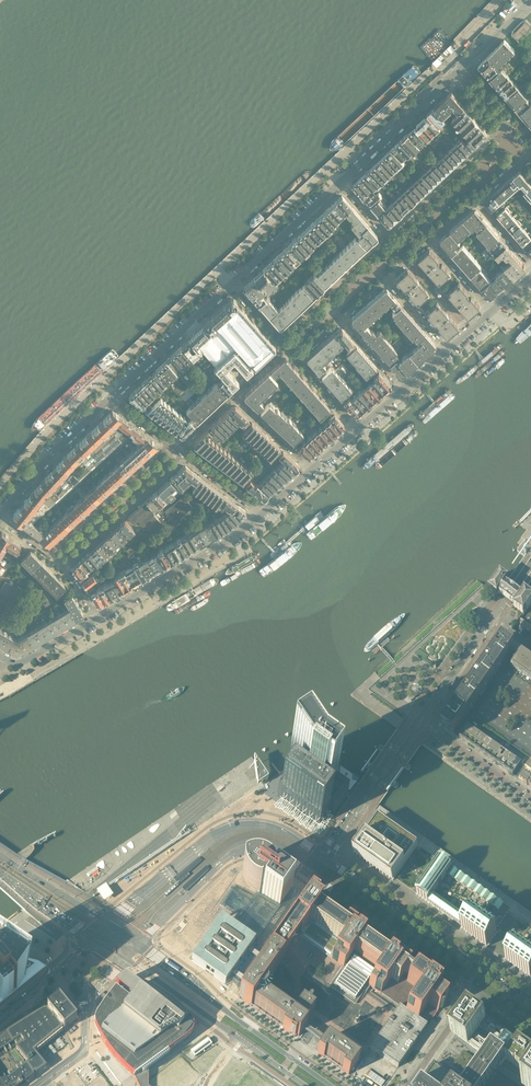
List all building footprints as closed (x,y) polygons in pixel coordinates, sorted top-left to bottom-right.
[(504,39),(496,47),(506,58),(510,54),(514,58),(519,54),(509,44),(504,39)] [(496,47),(489,55),(496,63),(497,65),(498,65),(506,58),(496,47)] [(499,71),(490,78),(495,84),(507,73),(519,62),(523,58),(519,54),(514,58),(502,68),(499,71)] [(479,66),(485,73),(496,63),(489,55),(480,64),(479,66)] [(496,63),(485,73),(490,78),(499,71),(495,66),(497,65),(496,63)] [(507,73),(495,84),(499,88),(511,78),(507,73)] [(511,78),(499,88),(503,92),(515,82),(511,78)] [(519,86),(507,97),(516,107),(527,96),(523,91),(530,85),(526,80),(519,86)] [(515,82),(503,92),(507,97),(519,86),(515,82)] [(464,107),(452,93),(451,92),(450,93),(445,98),(453,107),(458,112),(464,107)] [(516,107),(520,112),(530,102),(530,98),(529,95),(527,96),(516,107)] [(448,112),(453,107),(445,98),(434,108),(443,117),(448,112)] [(520,112),(530,123),(530,122),(530,102),(520,112)] [(457,123),(469,112),(464,107),(458,112),(452,118),(457,123)] [(447,123),(433,109),(428,114),(439,127),(442,130),(446,127),(444,126),(447,123)] [(461,128),(473,117),(469,112),(457,123),(458,124),(461,128)] [(425,117),(423,118),(435,131),(439,127),(428,114),(425,117)] [(467,134),(479,123),(473,117),(461,128),(467,134)] [(423,119),(419,123),(431,135),(435,131),(423,118),(423,119)] [(431,135),(419,123),(417,124),(414,127),(426,139),(429,142),(433,137),(431,135)] [(471,139),(483,128),(479,123),(467,134),(471,138),(471,139)] [(471,138),(467,134),(461,128),(458,124),(453,128),(461,137),(462,138),(466,142),(471,138)] [(414,127),(409,132),(421,145),(426,139),(414,127)] [(466,153),(486,134),(487,132),(483,128),(471,139),(471,138),(466,142),(462,138),(457,142),(457,143),(466,153)] [(421,145),(409,132),(406,134),(404,135),(405,136),(402,138),(416,153),(419,156),(420,157),(422,155),(417,149),(421,145)] [(446,135),(440,140),(440,141),(449,150),(452,147),(455,144),(446,135)] [(416,153),(402,138),(397,143),(408,155),(411,158),(416,153)] [(397,143),(392,148),(403,160),(408,155),(397,143)] [(466,153),(457,143),(456,143),(455,144),(452,147),(462,157),(466,153)] [(452,147),(449,150),(448,150),(458,161),(462,157),(452,147)] [(388,151),(388,152),(389,152),(401,165),(404,162),(403,160),(392,148),(388,151)] [(458,161),(448,150),(445,154),(454,164),(458,161)] [(388,152),(385,155),(397,169),(401,165),(389,152),(388,152)] [(454,164),(445,154),(440,158),(450,168),(454,165),(454,164)] [(381,158),(381,159),(393,172),(397,169),(385,155),(381,158)] [(450,168),(440,158),(437,161),(446,172),(450,168)] [(393,172),(381,159),(377,162),(390,176),(393,179),(394,179),(396,182),(400,179),(397,176),(393,172)] [(446,172),(437,161),(436,161),(431,165),(442,176),(446,172)] [(377,162),(373,166),(386,179),(390,176),(377,162)] [(442,176),(431,165),(427,169),(438,180),(442,176)] [(370,169),(369,169),(383,183),(386,179),(373,166),(370,169)] [(369,169),(366,172),(379,186),(383,183),(369,169)] [(438,180),(427,169),(423,173),(434,184),(438,180)] [(520,170),(519,171),(513,176),(520,184),(521,184),(523,186),(522,187),(525,190),(528,187),(530,184),(530,183),(521,171),(520,170)] [(381,187),(379,186),(366,172),(361,177),(371,187),(375,192),(376,192),(381,187)] [(434,184),(423,173),(419,177),(429,188),(434,184)] [(520,184),(513,176),(509,179),(517,187),(520,184)] [(361,177),(357,181),(367,191),(371,187),(361,177)] [(410,185),(402,177),(400,179),(400,180),(399,181),(399,180),(396,183),(404,191),(406,189),(410,185)] [(429,188),(419,177),(414,181),(425,192),(429,188)] [(517,187),(509,179),(505,182),(513,191),(517,187)] [(354,184),(364,196),(369,192),(367,191),(357,181),(354,184)] [(425,192),(414,181),(411,184),(421,196),(423,194),(425,192)] [(513,191),(505,182),(501,186),(509,194),(513,191)] [(411,184),(410,185),(406,189),(417,200),(421,196),(411,184)] [(509,194),(501,186),(497,189),(504,198),(509,194)] [(406,189),(404,191),(402,193),(413,204),(417,200),(406,189)] [(504,198),(497,189),(493,193),(500,201),(501,201),(504,198)] [(377,194),(376,192),(375,192),(371,195),(369,192),(364,196),(369,201),(377,194)] [(379,192),(377,194),(369,201),(372,205),(380,198),(382,196),(382,195),(379,192)] [(413,204),(402,193),(398,197),(408,208),(413,204)] [(500,201),(493,193),(489,197),(496,205),(497,204),(501,209),(504,205),(501,201),(500,201)] [(342,195),(336,201),(347,213),(353,208),(342,195)] [(408,208),(398,197),(394,201),(404,212),(408,208)] [(496,205),(489,197),(485,200),(492,209),(496,213),(500,210),(496,205)] [(388,206),(384,202),(380,198),(372,205),(380,214),(384,209),(388,206)] [(336,201),(328,208),(337,218),(343,213),(345,215),(346,214),(347,213),(336,201)] [(404,212),(394,201),(389,205),(400,216),(404,212)] [(400,216),(389,205),(388,206),(384,209),(395,221),(400,216)] [(501,219),(510,210),(506,206),(497,214),(501,219)] [(328,208),(324,212),(334,223),(338,219),(337,218),(328,208)] [(353,208),(347,213),(346,214),(354,222),(351,225),(355,229),(364,221),(353,208)] [(395,221),(384,209),(380,214),(383,218),(384,219),(385,219),(389,224),(391,224),(395,221)] [(474,210),(463,220),(471,229),(472,230),(475,226),(484,219),(476,210),(474,210)] [(505,223),(513,216),(509,212),(511,211),(510,210),(501,219),(505,223)] [(334,223),(324,212),(322,214),(321,213),(320,214),(321,215),(319,216),(330,228),(331,229),(335,225),(334,223)] [(330,228),(319,216),(318,218),(317,217),(316,218),(316,219),(314,221),(325,232),(326,233),(327,234),(332,230),(331,229),(330,228)] [(508,227),(518,219),(517,219),(516,220),(513,216),(505,223),(508,227)] [(484,219),(475,226),(479,230),(487,223),(484,219)] [(512,231),(521,223),(518,219),(508,227),(512,231)] [(463,220),(456,226),(464,235),(471,229),(463,220)] [(325,232),(314,221),(313,222),(312,221),(311,223),(312,223),(310,225),(322,237),(326,233),(325,232)] [(364,221),(355,229),(359,234),(362,231),(363,232),(361,234),(370,244),(377,237),(377,235),(372,230),(371,228),(364,221)] [(483,239),(493,230),(487,223),(479,230),(477,232),(483,239)] [(516,235),(524,228),(520,224),(522,223),(521,223),(512,231),(516,235)] [(322,237),(310,225),(309,226),(308,225),(307,227),(307,228),(305,229),(317,242),(322,237)] [(458,240),(464,235),(456,226),(441,239),(441,241),(448,249),(454,244),(455,246),(460,242),(458,240)] [(519,240),(529,231),(528,231),(527,232),(524,228),(516,235),(519,240)] [(317,242),(305,229),(304,230),(302,231),(303,232),(301,233),(313,246),(317,242)] [(495,253),(506,244),(493,230),(483,239),(490,246),(482,252),(488,260),(493,255),(495,253)] [(530,237),(530,234),(529,231),(519,240),(523,244),(530,237)] [(313,246),(301,233),(300,235),(299,234),(298,235),(298,236),(297,238),(308,250),(313,246)] [(370,244),(361,234),(357,238),(356,236),(352,240),(363,251),(370,244)] [(308,250),(297,238),(295,239),(295,238),(293,239),(294,240),(292,242),(304,254),(308,250)] [(363,251),(352,240),(345,247),(355,258),(363,251)] [(304,254),(292,242),(291,243),(290,242),(289,243),(290,244),(288,246),(298,257),(300,258),(304,254)] [(454,244),(448,249),(452,254),(458,249),(454,244)] [(500,257),(510,248),(506,244),(495,253),(499,258),(500,257)] [(463,245),(458,249),(452,254),(462,265),(472,256),(463,245)] [(298,257),(288,246),(283,250),(295,262),(298,260),(299,261),(301,263),(303,261),(300,258),(298,257)] [(355,258),(345,247),(338,253),(348,264),(355,258)] [(523,264),(510,248),(500,257),(502,259),(503,258),(508,264),(517,274),(526,266),(524,264),(523,264)] [(440,283),(452,273),(430,249),(418,259),(427,268),(434,277),(440,283)] [(295,262),(283,250),(278,255),(290,267),(295,262)] [(348,264),(338,253),(332,258),(343,269),(348,264)] [(290,267),(278,255),(277,254),(276,256),(277,256),(273,260),(286,273),(289,270),(288,269),(290,267)] [(472,256),(462,265),(471,275),(481,266),(472,256)] [(343,269),(332,258),(327,263),(338,274),(343,269)] [(289,276),(286,273),(273,260),(273,259),(271,260),(272,261),(268,264),(278,275),(284,281),(289,276)] [(278,275),(268,264),(268,263),(266,265),(267,266),(263,269),(274,280),(278,275)] [(338,274),(327,263),(321,269),(331,281),(338,274)] [(517,274),(508,264),(504,267),(513,278),(517,274)] [(487,272),(481,266),(471,275),(482,288),(491,280),(485,273),(487,272)] [(513,278),(504,267),(500,271),(509,281),(513,278)] [(278,284),(274,280),(263,269),(254,278),(264,289),(267,293),(270,290),(273,293),(277,289),(275,286),(278,284)] [(316,272),(309,279),(320,291),(331,281),(321,269),(317,273),(316,272)] [(423,287),(415,278),(407,269),(395,279),(417,303),(429,293),(423,287)] [(509,281),(500,271),(496,274),(497,274),(497,275),(504,283),(505,284),(509,281)] [(497,274),(491,280),(498,288),(500,287),(501,288),(505,284),(504,283),(497,275),(497,274)] [(264,289),(254,278),(245,286),(245,288),(252,296),(258,291),(259,293),(264,289)] [(320,291),(309,279),(305,282),(316,295),(320,291)] [(498,288),(491,280),(482,288),(490,296),(492,296),(499,290),(498,288)] [(316,295),(305,282),(301,286),(312,298),(316,295)] [(453,298),(461,307),(469,317),(481,306),(459,282),(447,292),(453,298)] [(290,296),(291,297),(301,308),(312,298),(301,286),(290,296)] [(260,305),(268,298),(270,296),(268,294),(267,293),(264,289),(259,293),(258,291),(252,296),(257,302),(260,305)] [(392,302),(396,299),(386,289),(384,289),(373,299),(383,311),(386,309),(384,307),(391,301),(392,302)] [(291,297),(279,308),(290,319),(301,308),(291,297)] [(277,309),(274,306),(268,298),(260,305),(270,317),(277,310),(277,309)] [(231,299),(189,339),(198,349),(200,348),(215,365),(234,348),(236,346),(241,352),(255,367),(275,348),(275,346),(234,299),(231,299)] [(383,311),(373,299),(361,309),(369,319),(380,310),(382,312),(383,311)] [(400,304),(396,299),(392,302),(390,304),(391,305),(394,309),(400,304)] [(436,302),(425,312),(446,337),(458,326),(450,317),(442,308),(436,302)] [(400,304),(394,309),(391,312),(395,316),(394,317),(400,324),(410,315),(400,304)] [(279,308),(277,310),(270,317),(279,327),(281,327),(290,319),(279,308)] [(369,319),(361,309),(352,317),(351,320),(365,335),(370,330),(367,326),(366,325),(364,327),(363,325),(369,319)] [(422,329),(410,315),(400,324),(412,338),(413,336),(422,329)] [(339,328),(330,336),(340,346),(344,342),(350,350),(356,345),(345,332),(342,328),(339,328)] [(388,341),(379,331),(376,334),(372,329),(370,330),(365,335),(378,350),(388,341)] [(422,329),(413,336),(417,340),(419,338),(422,341),(425,345),(426,344),(426,343),(430,339),(422,329)] [(330,336),(321,344),(330,355),(340,346),(330,336)] [(208,361),(200,351),(198,349),(189,339),(181,346),(192,358),(201,368),(205,364),(208,361)] [(430,339),(426,343),(426,344),(425,345),(430,350),(435,346),(435,344),(433,342),(430,339)] [(397,351),(389,343),(388,341),(378,350),(390,364),(396,359),(398,358),(398,356),(395,352),(397,351)] [(422,341),(408,353),(417,362),(430,350),(425,345),(422,341)] [(323,363),(330,355),(321,344),(307,357),(307,359),(318,372),(323,368),(325,366),(323,363)] [(362,352),(356,345),(350,350),(346,353),(353,360),(362,352)] [(181,346),(178,349),(189,361),(192,358),(181,346)] [(236,346),(234,348),(215,365),(213,367),(232,388),(238,382),(226,368),(228,366),(226,363),(227,362),(230,364),(234,360),(246,375),(253,369),(248,363),(247,364),(238,355),(241,352),(236,346)] [(178,349),(175,352),(186,364),(189,361),(178,349)] [(171,355),(183,367),(184,369),(185,368),(184,366),(186,364),(175,352),(171,355)] [(369,360),(362,352),(353,360),(356,364),(356,365),(359,369),(369,360)] [(417,362),(408,353),(408,352),(397,361),(406,371),(417,362)] [(166,360),(178,372),(189,384),(194,379),(184,369),(183,367),(171,355),(166,360)] [(279,371),(289,362),(286,358),(284,358),(268,372),(273,378),(274,376),(279,371)] [(406,371),(397,361),(396,359),(390,364),(398,372),(400,375),(402,375),(406,371)] [(166,360),(163,363),(174,375),(178,372),(166,360)] [(371,361),(369,360),(359,369),(366,376),(371,372),(376,367),(371,361)] [(299,374),(289,362),(279,371),(289,383),(299,374)] [(163,363),(159,367),(171,379),(174,375),(163,363)] [(341,378),(349,371),(342,363),(334,370),(331,366),(325,371),(323,368),(318,372),(331,386),(341,378)] [(227,393),(232,388),(213,367),(210,364),(207,366),(204,370),(200,373),(197,376),(204,383),(209,378),(211,376),(212,377),(216,382),(227,393)] [(188,366),(184,369),(194,379),(197,376),(196,375),(188,366)] [(159,367),(156,370),(167,382),(171,379),(159,367)] [(390,384),(376,367),(371,372),(375,377),(386,389),(390,386),(390,384)] [(156,370),(148,377),(160,389),(167,382),(156,370)] [(278,383),(275,380),(273,378),(268,372),(258,382),(267,393),(278,383)] [(309,385),(299,374),(289,383),(299,394),(309,385)] [(148,377),(141,384),(152,396),(160,389),(148,377)] [(386,389),(375,377),(371,382),(381,393),(386,389)] [(341,378),(331,386),(341,398),(347,393),(346,393),(351,389),(341,378)] [(178,394),(185,402),(189,398),(200,387),(194,380),(178,394)] [(216,404),(227,393),(216,382),(205,392),(216,404)] [(267,393),(258,382),(250,389),(254,393),(257,396),(260,400),(266,393),(266,394),(267,393)] [(381,393),(371,382),(366,386),(376,398),(381,393)] [(141,384),(137,387),(149,399),(152,396),(141,384)] [(181,384),(178,387),(175,390),(178,394),(185,387),(181,384)] [(319,396),(309,385),(299,394),(306,401),(309,405),(319,396)] [(376,398),(366,386),(361,390),(371,402),(376,398)] [(137,387),(134,390),(145,402),(146,401),(149,399),(137,387)] [(263,404),(259,400),(260,400),(257,396),(254,393),(250,389),(244,395),(244,397),(260,412),(264,408),(261,406),(263,404)] [(130,397),(142,406),(145,402),(134,390),(130,394),(130,397)] [(351,399),(356,395),(352,390),(350,392),(349,392),(347,394),(349,396),(351,399)] [(371,402),(361,390),(356,394),(366,406),(371,402)] [(216,404),(205,392),(201,396),(212,407),(216,404)] [(356,394),(356,395),(351,399),(362,411),(366,406),(356,394)] [(212,407),(201,396),(193,403),(204,415),(212,407)] [(330,409),(319,396),(309,405),(320,417),(326,413),(330,409)] [(362,411),(351,399),(349,396),(344,399),(343,401),(355,414),(357,414),(362,411)] [(149,408),(147,410),(151,413),(164,401),(160,398),(152,406),(149,408)] [(204,415),(193,403),(189,398),(185,402),(189,406),(186,409),(191,414),(197,421),(204,415)] [(146,401),(145,402),(142,406),(147,410),(149,408),(152,406),(146,401)] [(164,401),(151,413),(156,416),(168,405),(164,401)] [(270,402),(276,409),(278,407),(272,401),(270,402)] [(269,403),(264,408),(260,412),(275,425),(284,415),(277,409),(276,410),(269,403)] [(168,405),(156,416),(160,419),(172,408),(168,404),(168,405)] [(252,421),(244,414),(235,406),(233,406),(228,410),(240,421),(239,421),(246,427),(252,421)] [(172,408),(160,419),(164,422),(176,411),(172,407),(172,408)] [(344,424),(334,413),(330,409),(326,413),(329,417),(340,429),(344,427),(345,424),(344,424)] [(240,421),(228,410),(225,413),(236,424),(239,421),(240,421)] [(122,418),(112,411),(107,416),(115,425),(117,423),(122,418)] [(176,411),(164,422),(167,425),(179,414),(176,411)] [(179,414),(167,425),(172,428),(183,417),(180,413),(179,414)] [(236,424),(225,413),(221,416),(233,427),(236,424)] [(197,421),(191,414),(188,417),(189,418),(194,424),(197,421)] [(284,415),(275,425),(282,432),(292,422),(289,418),(288,419),(284,415)] [(110,429),(114,425),(115,425),(107,416),(94,428),(115,449),(122,442),(110,429)] [(183,417),(172,428),(176,431),(187,420),(184,416),(183,417)] [(233,427),(221,416),(218,420),(229,431),(233,427)] [(340,429),(329,417),(327,419),(328,420),(326,423),(336,434),(336,433),(337,433),(338,432),(338,431),(340,429)] [(122,418),(117,423),(130,433),(132,434),(134,436),(138,430),(136,429),(122,418)] [(189,418),(187,420),(176,431),(180,435),(183,435),(183,434),(184,434),(194,424),(189,418)] [(229,431),(218,420),(214,423),(226,434),(229,431)] [(245,436),(255,425),(252,421),(246,427),(241,432),(245,436)] [(336,434),(326,423),(325,421),(323,423),(324,424),(321,426),(331,438),(336,434)] [(292,422),(282,432),(294,443),(299,437),(303,433),(299,429),(292,422)] [(226,434),(214,423),(211,426),(214,430),(222,437),(226,434)] [(126,438),(114,425),(110,429),(122,442),(126,438)] [(249,439),(259,428),(255,425),(245,436),(249,439)] [(331,438),(321,426),(320,425),(318,427),(319,428),(317,431),(326,442),(328,441),(330,440),(329,439),(331,438)] [(211,426),(203,434),(206,437),(208,436),(214,430),(211,426)] [(94,428),(82,439),(103,460),(115,449),(94,428)] [(252,442),(262,431),(259,428),(249,439),(252,442)] [(326,442),(317,431),(315,429),(311,433),(322,446),(323,445),(325,444),(324,443),(326,442)] [(148,438),(138,430),(134,436),(143,442),(148,438)] [(214,430),(208,436),(212,439),(214,442),(220,436),(222,437),(214,430)] [(256,446),(266,435),(262,431),(252,442),(256,446)] [(322,446),(311,433),(306,437),(307,438),(317,450),(322,446)] [(194,445),(201,450),(212,439),(208,436),(206,437),(203,434),(194,442),(194,445)] [(259,449),(270,438),(266,435),(256,446),(259,449)] [(299,437),(294,443),(297,446),(303,441),(299,437)] [(158,445),(154,442),(148,438),(143,442),(136,448),(144,457),(158,445)] [(263,452),(273,441),(270,438),(259,449),(263,452)] [(317,450),(307,438),(305,439),(303,441),(314,453),(315,453),(316,452),(316,451),(317,450)] [(82,439),(75,446),(84,454),(95,466),(103,460),(82,439)] [(205,453),(215,443),(214,442),(212,439),(201,450),(205,453)] [(267,455),(277,444),(273,441),(263,452),(267,455)] [(314,453),(303,441),(297,446),(308,456),(308,457),(310,457),(310,456),(314,453)] [(209,456),(219,446),(216,442),(215,443),(205,453),(209,456)] [(269,460),(272,457),(276,452),(280,448),(277,444),(267,455),(265,457),(269,460)] [(213,459),(224,449),(224,448),(223,449),(220,445),(219,446),(209,456),(213,459)] [(74,447),(71,450),(91,471),(95,466),(84,454),(75,446),(74,447)] [(144,457),(136,448),(131,453),(139,462),(144,457)] [(298,464),(280,448),(276,452),(284,460),(285,459),(295,469),(298,467),(298,464)] [(217,462),(227,452),(224,449),(213,459),(217,462)] [(68,453),(59,462),(79,482),(91,471),(71,450),(68,453)] [(221,465),(232,455),(232,454),(231,455),(228,451),(227,452),(217,462),(221,465)] [(295,469),(285,459),(284,460),(276,452),(272,457),(290,474),(295,469)] [(139,462),(131,453),(125,458),(133,467),(139,462)] [(226,469),(237,458),(236,458),(235,458),(232,455),(221,465),(226,469)] [(286,477),(269,460),(265,457),(261,462),(269,470),(281,481),(286,477)] [(290,474),(272,457),(269,460),(286,477),(290,474)] [(133,467),(125,458),(120,463),(128,472),(133,467)] [(230,472),(241,461),(240,461),(237,458),(226,469),(230,472)] [(234,475),(245,465),(244,464),(241,461),(230,472),(234,475)] [(59,462),(53,469),(72,487),(79,482),(59,462)] [(269,470),(261,462),(256,467),(276,486),(281,481),(269,470)] [(128,472),(120,463),(114,468),(122,477),(128,472)] [(238,478),(249,467),(248,468),(245,465),(234,475),(238,478)] [(183,466),(180,468),(189,478),(194,472),(185,466),(183,466)] [(249,475),(253,471),(249,467),(238,478),(243,482),(249,475)] [(276,486),(256,467),(253,471),(272,489),(276,486)] [(114,468),(109,473),(117,482),(122,477),(114,468)] [(189,478),(180,468),(177,472),(187,483),(191,480),(189,478)] [(48,475),(56,483),(67,493),(72,487),(53,469),(48,475)] [(272,489),(253,471),(249,475),(268,493),(272,489)] [(177,472),(173,475),(184,486),(187,483),(177,472)] [(195,484),(201,477),(194,472),(189,478),(191,480),(195,484)] [(109,473),(108,474),(103,478),(111,487),(117,482),(109,473)] [(67,493),(56,483),(48,475),(41,482),(41,483),(37,487),(46,494),(56,502),(67,493)] [(179,489),(180,490),(184,486),(173,475),(169,479),(170,480),(171,479),(180,489),(179,489)] [(268,493),(249,475),(243,482),(248,485),(262,496),(265,496),(268,493)] [(205,480),(201,477),(195,484),(192,488),(196,491),(205,480)] [(111,487),(103,478),(98,483),(106,492),(111,487)] [(169,479),(157,490),(166,499),(167,498),(168,499),(170,498),(171,498),(175,495),(174,495),(180,490),(179,489),(180,489),(171,479),(170,480),(169,479)] [(209,483),(205,480),(196,491),(197,492),(197,491),(201,494),(209,483)] [(106,492),(98,483),(92,489),(100,497),(106,492)] [(212,486),(209,483),(201,494),(204,497),(212,486)] [(216,489),(212,486),(204,497),(208,500),(216,489)] [(56,502),(46,494),(37,487),(35,489),(32,493),(50,508),(56,502)] [(100,497),(92,489),(87,493),(95,502),(100,497)] [(220,492),(216,489),(208,500),(212,502),(212,503),(220,492)] [(157,490),(152,495),(161,504),(166,499),(157,490)] [(216,506),(218,504),(225,495),(220,492),(212,503),(216,506)] [(32,493),(27,499),(44,513),(50,508),(32,493)] [(95,502),(87,493),(81,498),(89,507),(95,502)] [(162,506),(161,504),(152,495),(150,497),(148,497),(147,499),(146,500),(155,510),(158,507),(160,508),(162,506)] [(169,502),(170,503),(172,505),(166,509),(160,515),(169,524),(172,527),(182,520),(179,517),(192,505),(182,495),(178,499),(177,497),(179,496),(177,495),(169,502)] [(224,505),(229,499),(225,495),(218,504),(221,506),(224,505)] [(89,507),(81,498),(76,503),(84,512),(89,507)] [(27,499),(21,506),(37,519),(44,513),(27,499)] [(238,505),(229,499),(224,505),(225,505),(228,507),(229,507),(232,510),(238,505)] [(159,513),(155,510),(146,500),(141,504),(140,504),(139,504),(138,505),(138,506),(138,507),(128,516),(134,523),(138,519),(144,525),(148,521),(153,527),(160,521),(165,527),(166,526),(169,524),(160,515),(159,513)] [(84,512),(76,503),(70,509),(78,517),(79,517),(84,512)] [(238,505),(232,510),(239,518),(246,513),(245,511),(238,505)] [(21,506),(17,512),(32,523),(37,519),(21,506)] [(239,518),(232,510),(229,507),(228,507),(225,510),(236,522),(239,518)] [(78,517),(70,509),(65,514),(73,522),(78,517)] [(236,522),(225,510),(222,513),(222,514),(230,527),(236,522)] [(32,523),(17,512),(12,517),(22,525),(22,524),(29,529),(30,531),(35,525),(33,524),(32,523)] [(73,522),(65,514),(60,518),(68,527),(73,522)] [(230,527),(222,514),(217,516),(225,530),(230,527)] [(225,530),(217,516),(213,519),(221,532),(225,530)] [(68,527),(60,518),(54,524),(62,533),(68,527)] [(124,519),(119,524),(130,535),(134,531),(124,519)] [(221,532),(213,519),(209,521),(209,522),(216,535),(221,532)] [(216,535),(209,522),(203,525),(211,538),(216,535)] [(62,533),(54,524),(48,529),(56,538),(62,533)] [(119,524),(114,529),(125,540),(130,535),(119,524)] [(56,538),(48,529),(44,532),(35,525),(30,531),(39,537),(49,544),(56,538)] [(211,538),(203,525),(197,528),(205,541),(211,538)] [(205,541),(197,528),(192,532),(199,545),(205,541)] [(114,529),(110,533),(120,544),(125,540),(114,529)] [(199,545),(192,532),(191,531),(186,534),(194,548),(199,545)] [(11,538),(11,537),(2,532),(0,535),(0,541),(6,545),(7,544),(10,545),(9,547),(17,551),(19,548),(21,544),(11,538)] [(110,533),(105,537),(115,548),(120,544),(110,533)] [(185,534),(183,535),(180,537),(188,551),(194,548),(186,534),(185,534)] [(105,537),(100,542),(110,553),(115,548),(105,537)] [(188,551),(180,537),(174,541),(182,555),(188,551)] [(1,554),(6,545),(0,541),(0,564),(6,568),(11,560),(1,554)] [(182,555),(174,541),(168,544),(177,558),(182,555)] [(100,542),(95,546),(105,557),(110,553),(100,542)] [(177,558),(168,544),(163,548),(171,562),(177,558)] [(147,556),(143,550),(141,545),(140,546),(136,549),(151,573),(156,571),(147,556)] [(95,546),(91,551),(100,562),(105,557),(95,546)] [(171,562),(163,548),(157,551),(165,565),(171,562)] [(23,549),(19,556),(22,558),(27,553),(23,549)] [(151,573),(136,549),(135,549),(138,555),(135,557),(132,552),(146,576),(151,573)] [(165,565),(157,551),(156,549),(151,552),(152,553),(161,568),(165,565)] [(33,570),(42,562),(30,550),(29,551),(27,553),(22,558),(33,570)] [(91,551),(88,553),(87,552),(86,553),(86,554),(86,555),(95,566),(96,566),(100,562),(91,551)] [(146,576),(132,552),(129,554),(127,555),(141,579),(142,579),(144,579),(145,578),(146,577),(146,576)] [(161,568),(152,553),(147,556),(156,571),(161,568)] [(95,566),(86,555),(84,557),(83,557),(82,558),(82,559),(81,559),(88,568),(90,569),(92,567),(93,568),(95,566)] [(141,579),(127,555),(124,558),(123,558),(128,567),(124,570),(124,571),(132,584),(137,581),(141,579)] [(88,568),(81,559),(81,560),(80,559),(79,560),(79,561),(77,563),(85,574),(88,572),(86,569),(88,568)] [(45,582),(54,574),(42,562),(33,570),(45,582)] [(85,574),(77,563),(73,567),(73,569),(80,578),(81,578),(80,578),(83,576),(85,578),(87,577),(85,574)] [(132,584),(124,571),(119,574),(128,588),(130,587),(129,586),(132,584)] [(92,573),(87,577),(85,578),(82,580),(84,583),(84,584),(85,585),(86,585),(86,586),(92,581),(98,577),(94,572),(92,573)] [(64,586),(65,585),(54,574),(45,582),(57,594),(64,586)] [(122,591),(114,577),(112,574),(109,576),(111,580),(108,581),(116,594),(122,591)] [(128,588),(119,574),(114,577),(122,591),(125,589),(125,590),(128,588)] [(522,595),(519,592),(513,589),(510,586),(505,583),(508,579),(501,574),(498,577),(489,590),(497,595),(498,593),(503,597),(506,599),(511,602),(515,605),(514,607),(523,614),(530,603),(530,595),(525,591),(522,595)] [(26,591),(17,586),(16,588),(12,585),(14,582),(11,580),(10,582),(9,584),(5,582),(3,586),(3,585),(1,589),(0,590),(0,593),(10,599),(0,615),(0,616),(9,621),(26,591)] [(104,601),(97,588),(95,589),(92,584),(93,583),(92,581),(86,586),(97,603),(100,604),(104,601)] [(116,594),(108,581),(102,585),(110,598),(116,594)] [(110,598),(102,585),(97,588),(104,601),(110,598)] [(161,592),(160,592),(164,599),(169,596),(165,589),(161,592)] [(83,614),(79,606),(72,594),(68,596),(65,598),(69,604),(70,604),(72,607),(69,608),(76,618),(83,614)] [(69,608),(62,612),(68,623),(76,618),(69,608)] [(62,612),(56,616),(62,626),(68,623),(62,612)] [(56,616),(48,621),(54,631),(62,626),(56,616)] [(48,621),(42,624),(48,635),(54,631),(48,621)] [(42,624),(33,629),(40,640),(48,635),(42,624)] [(40,640),(33,629),(27,633),(34,643),(40,640)] [(7,633),(1,643),(9,648),(9,647),(15,638),(7,633)] [(27,633),(18,638),(25,648),(34,643),(27,633)] [(17,639),(15,638),(9,647),(18,652),(25,648),(18,638),(17,639)] [(530,788),(530,725),(528,724),(530,720),(530,705),(530,658),(503,638),(441,725),(459,738),(468,726),(473,719),(530,759),(516,778),(527,786),(528,785),(530,787),(530,788)] [(468,726),(459,738),(464,741),(473,729),(468,726)] [(473,729),(464,741),(469,745),(478,733),(473,729)] [(478,733),(469,745),(474,748),(483,736),(478,733)] [(483,736),(474,748),(479,752),(487,740),(483,736)] [(487,740),(479,752),(484,755),(492,743),(487,740)] [(492,743),(484,755),(489,758),(497,746),(492,743)] [(410,766),(395,755),(382,746),(381,746),(380,746),(379,747),(379,748),(379,749),(379,750),(407,770),(408,770),(409,770),(410,770),(410,769),(410,768),(411,767),(410,767),(410,766)] [(497,746),(489,758),(493,762),(502,750),(497,746)] [(359,780),(341,767),(341,766),(315,748),(308,760),(309,761),(307,763),(302,756),(288,765),(289,766),(287,768),(279,778),(273,786),(270,791),(283,801),(283,802),(288,806),(292,808),(292,807),(319,826),(328,812),(333,816),(347,796),(346,796),(349,791),(355,783),(357,784),(359,780)] [(502,750),(493,762),(498,765),(507,753),(502,750)] [(507,753),(498,765),(503,769),(512,757),(507,753)] [(512,757),(503,769),(508,772),(516,760),(512,757)] [(268,781),(263,774),(254,760),(257,788),(268,781)] [(516,760),(508,772),(513,776),(521,764),(516,760)] [(397,783),(383,773),(370,764),(369,763),(368,763),(367,763),(367,764),(366,765),(366,766),(366,767),(367,768),(395,787),(396,787),(397,787),(398,786),(398,785),(398,784),(397,783)] [(377,821),(362,841),(354,853),(393,881),(402,868),(418,845),(379,817),(377,821)] [(0,867),(0,878),(30,857),(36,851),(36,847),(34,848),(23,851),(0,867)] [(178,883),(211,853),(208,849),(173,879),(178,883)] [(186,894),(219,861),(217,858),(182,889),(186,894)] [(510,910),(504,905),(497,901),(491,897),(485,892),(478,888),(472,883),(466,879),(459,874),(453,870),(440,861),(416,895),(429,904),(461,927),(460,929),(487,947),(498,933),(495,931),(510,910)] [(292,890),(275,879),(274,878),(273,878),(271,877),(272,876),(271,874),(270,873),(269,873),(269,872),(268,871),(267,870),(265,869),(264,868),(263,868),(262,867),(260,867),(259,866),(258,866),(256,866),(255,866),(253,866),(252,866),(250,866),(249,866),(248,866),(247,867),(245,867),(244,868),(243,869),(242,869),(242,870),(242,871),(242,872),(242,874),(242,875),(242,876),(242,877),(243,878),(243,879),(243,880),(244,881),(244,882),(245,883),(245,885),(246,886),(247,887),(248,888),(249,889),(250,890),(252,891),(253,892),(255,893),(256,893),(257,894),(258,894),(259,894),(261,896),(279,908),(286,898),(292,890)] [(256,899),(252,896),(251,898),(249,900),(235,891),(231,887),(218,906),(221,908),(237,919),(232,926),(234,928),(235,928),(238,924),(240,922),(254,901),(256,899)] [(259,894),(256,899),(254,901),(240,922),(238,924),(235,928),(237,930),(238,928),(251,937),(250,939),(255,942),(230,978),(235,982),(238,984),(245,989),(270,953),(275,947),(276,945),(288,954),(333,986),(334,984),(347,967),(345,966),(343,968),(337,964),(331,959),(333,957),(301,935),(300,936),(288,928),(302,909),(293,903),(286,898),(279,908),(259,894)] [(397,958),(391,954),(390,955),(382,949),(382,948),(381,948),(381,947),(380,947),(379,947),(375,944),(375,943),(374,943),(373,943),(365,937),(366,936),(360,932),(348,924),(322,905),(320,907),(314,903),(315,901),(317,902),(310,897),(309,899),(302,908),(302,909),(290,926),(289,927),(288,928),(289,929),(300,936),(301,935),(333,957),(332,958),(331,959),(337,964),(340,966),(341,966),(343,968),(344,966),(345,966),(347,967),(343,972),(337,981),(334,984),(345,992),(353,998),(355,994),(359,988),(361,987),(362,985),(365,980),(370,983),(369,983),(370,983),(368,985),(370,987),(374,989),(374,990),(380,994),(382,992),(407,1009),(405,1011),(406,1012),(417,1020),(422,1013),(432,1020),(435,1016),(438,1011),(446,1000),(436,993),(434,991),(437,987),(439,988),(429,981),(415,971),(410,967),(397,958)] [(230,978),(255,942),(250,939),(251,937),(238,928),(237,930),(235,928),(234,928),(235,929),(233,931),(225,926),(225,925),(224,925),(223,925),(223,924),(222,924),(221,924),(220,925),(219,925),(218,925),(218,926),(217,926),(217,927),(216,927),(216,928),(221,931),(219,934),(213,930),(214,930),(213,930),(191,961),(225,985),(230,978)] [(517,947),(515,945),(504,960),(530,979),(530,978),(530,927),(517,947)] [(24,979),(22,978),(25,975),(26,975),(27,975),(28,975),(29,974),(29,973),(29,972),(28,972),(35,967),(35,966),(34,966),(34,965),(33,964),(32,964),(31,963),(30,963),(19,959),(14,957),(13,957),(13,956),(12,956),(11,956),(11,955),(10,955),(10,954),(1,944),(0,945),(0,999),(3,1003),(13,995),(14,995),(12,992),(14,991),(16,993),(16,992),(24,979)] [(333,986),(288,954),(276,945),(275,947),(270,953),(245,989),(239,998),(251,1007),(252,1004),(284,1026),(282,1029),(297,1039),(304,1044),(315,1029),(342,991),(333,986)] [(94,1022),(94,1023),(94,1024),(94,1025),(95,1026),(95,1027),(97,1032),(98,1032),(99,1035),(100,1037),(102,1042),(103,1042),(103,1043),(104,1044),(104,1045),(105,1046),(106,1047),(106,1048),(107,1049),(108,1050),(109,1051),(109,1052),(110,1053),(111,1055),(112,1056),(113,1057),(114,1058),(115,1059),(116,1060),(117,1061),(117,1062),(118,1063),(119,1064),(120,1065),(121,1066),(122,1067),(123,1068),(124,1069),(125,1070),(126,1071),(127,1072),(128,1073),(129,1074),(130,1075),(131,1076),(134,1077),(148,1067),(153,1064),(176,1047),(183,1041),(185,1040),(186,1040),(189,1038),(191,1036),(193,1033),(193,1030),(193,1027),(192,1024),(190,1021),(189,1020),(187,1018),(185,1016),(183,1015),(182,1013),(180,1011),(178,1010),(176,1008),(174,1007),(174,1006),(173,1006),(173,1005),(172,1005),(172,1004),(171,1004),(170,1003),(168,1002),(167,1001),(166,1000),(164,999),(163,998),(162,997),(160,996),(159,995),(158,994),(156,993),(155,992),(154,991),(152,991),(151,990),(149,989),(148,988),(147,987),(144,986),(142,986),(141,986),(140,986),(139,986),(138,986),(137,986),(136,987),(135,987),(135,988),(134,988),(133,989),(127,997),(126,997),(125,997),(125,998),(125,999),(119,1007),(115,1004),(111,1000),(112,998),(125,984),(127,982),(125,980),(122,982),(120,984),(119,986),(117,987),(116,989),(114,991),(113,993),(111,995),(110,997),(109,999),(107,1001),(104,1004),(102,1007),(100,1010),(99,1013),(96,1017),(95,1018),(95,1019),(94,1020),(94,1022)] [(424,1030),(425,1030),(427,1027),(426,1026),(419,1021),(417,1020),(406,1012),(405,1011),(407,1009),(382,992),(380,994),(399,1007),(397,1010),(396,1011),(394,1013),(390,1019),(390,1020),(370,1048),(371,1050),(398,1068),(418,1039),(424,1030)] [(63,1004),(59,998),(56,1000),(46,1008),(47,1009),(63,1029),(64,1030),(76,1020),(73,1015),(63,1004)] [(518,1043),(485,1020),(473,1011),(468,1007),(450,1033),(452,1034),(451,1036),(448,1039),(466,1052),(469,1048),(470,1047),(474,1050),(487,1058),(501,1068),(521,1082),(524,1084),(522,1085),(530,1085),(530,1052),(518,1043)] [(61,1030),(63,1029),(47,1009),(46,1011),(45,1009),(7,1033),(8,1034),(7,1035),(6,1034),(0,1038),(0,1085),(21,1085),(34,1077),(46,1068),(34,1052),(61,1030)] [(353,1050),(353,1049),(352,1049),(351,1048),(350,1046),(349,1045),(348,1044),(346,1043),(345,1042),(343,1042),(342,1041),(340,1041),(340,1040),(339,1040),(339,1039),(338,1039),(338,1038),(337,1038),(336,1038),(336,1037),(335,1037),(333,1043),(327,1039),(317,1053),(323,1058),(325,1055),(332,1060),(332,1061),(336,1064),(337,1064),(343,1068),(342,1071),(348,1075),(358,1061),(353,1057),(357,1053),(357,1052),(356,1052),(356,1051),(355,1051),(355,1050),(354,1050),(353,1050)] [(164,1071),(171,1081),(212,1052),(205,1042),(164,1071)] [(501,1068),(487,1058),(472,1079),(467,1085),(488,1085),(501,1068)] [(107,1085),(93,1066),(89,1069),(86,1065),(85,1064),(82,1065),(80,1068),(76,1070),(74,1072),(70,1074),(68,1077),(64,1079),(61,1081),(59,1083),(56,1085),(55,1085),(105,1085),(107,1085)] [(436,1066),(435,1064),(425,1077),(424,1079),(426,1080),(424,1082),(423,1081),(419,1085),(465,1085),(436,1066)] [(134,1077),(136,1082),(138,1085),(148,1085),(148,1077),(148,1072),(148,1067),(134,1077)] [(360,1082),(364,1077),(356,1070),(352,1076),(360,1082)] [(238,1075),(232,1071),(221,1085),(230,1085),(238,1075)]
